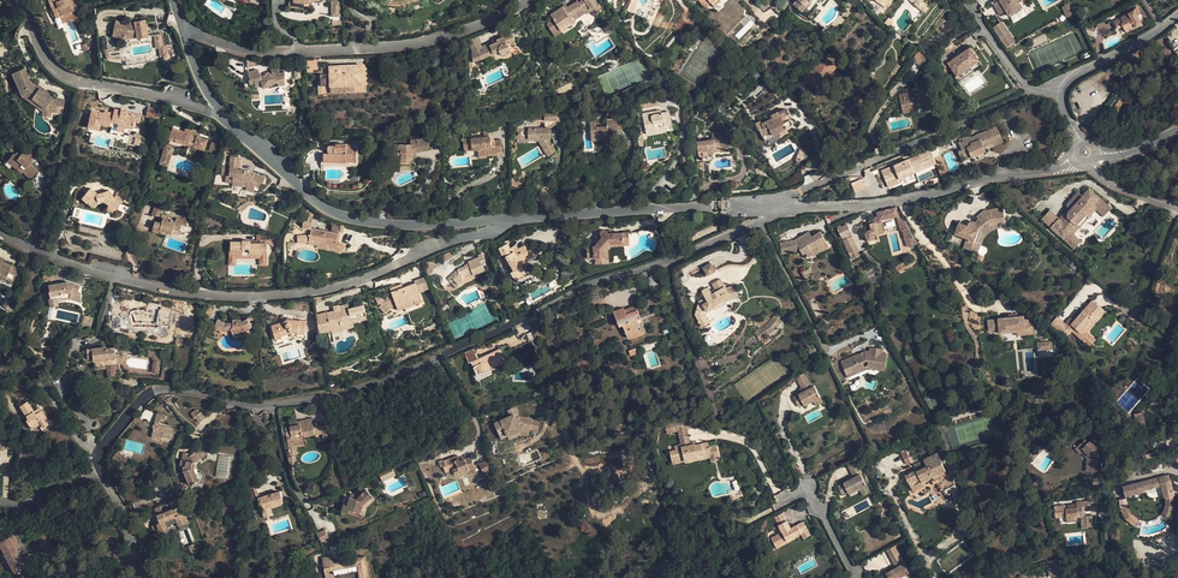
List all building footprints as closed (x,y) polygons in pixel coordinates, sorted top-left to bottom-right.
[(53,10),(59,8),(62,16),(67,14),(70,21),(79,17),(76,9),(72,0),(49,0),(53,10)] [(289,3),(288,7),(303,9),(304,7),(312,6),(312,1),(321,1),(321,0),(288,0),(289,3)] [(550,15),(551,15),(548,17),(551,21),(546,24),(554,37),(562,32),(561,30),(569,26),(570,25),(571,25),(573,24),(574,22),(574,21),(585,13),(586,14),(591,11),(594,15),(601,10),(595,0),(576,0),(577,1),(568,7),(564,9),(563,7),(550,15)] [(633,12),(638,0),(631,0),(627,10),(633,12)] [(646,4),(641,16),(648,19),(648,16),(650,17),(652,17),(653,16),(654,14),(654,13),(654,11),(653,10),(651,9),(655,0),(648,0),(646,4)] [(789,3),(784,0),(781,0),(777,5),(784,10),(789,3)] [(793,5),(801,12),(803,13),(812,3),(814,4),(818,0),(797,0),(793,5)] [(922,0),(917,0),(914,4),(925,13),(930,7),(922,0)] [(999,0),(993,4),(1000,15),(1006,11),(999,0)] [(999,0),(1006,11),(1009,16),(1022,7),(1019,3),(1024,0),(1000,0),(999,0)] [(341,16),(340,1),(331,2),(331,17),(341,16)] [(812,3),(803,13),(806,15),(814,4),(812,3)] [(1071,3),(1062,7),(1067,17),(1076,12),(1071,3)] [(59,8),(53,10),(56,18),(60,16),(62,16),(59,8)] [(1137,15),(1135,11),(1114,22),(1118,29),(1122,26),(1125,31),(1130,29),(1131,30),(1142,24),(1137,15)] [(63,24),(70,21),(67,14),(62,16),(60,16),(63,24)] [(148,37),(145,20),(134,22),(135,22),(135,26),(128,27),(128,23),(116,21),(113,36),(125,38),(125,37),(128,36),(137,35),(137,37),(137,39),(148,37)] [(1002,21),(993,28),(1007,48),(1016,41),(1002,21)] [(693,37),(699,41),(703,35),(697,31),(693,37)] [(490,43),(476,49),(478,52),(481,59),(499,51),(500,53),(503,55),(504,55),(505,55),(507,55),(508,54),(509,53),(510,52),(511,49),(513,54),(514,55),(516,55),(517,54),(518,53),(519,52),(519,51),(519,49),(518,49),(516,47),(514,42),(515,41),(515,39),(512,32),(503,36),(503,37),(496,40),(497,42),(491,45),(490,43)] [(163,45),(162,39),(154,40),(156,48),(159,48),(160,53),(160,57),(164,56),(164,57),(164,58),(165,59),(165,60),(167,60),(168,60),(169,60),(169,59),(170,58),(170,56),(170,55),(169,55),(168,54),(167,45),(163,45)] [(953,43),(950,39),(942,45),(944,48),(953,43)] [(954,42),(953,43),(944,48),(942,50),(945,55),(957,47),(954,42)] [(950,61),(943,66),(945,69),(950,66),(957,76),(979,61),(970,48),(967,50),(962,53),(950,61)] [(117,61),(123,60),(122,51),(108,53),(108,49),(105,49),(106,56),(106,57),(107,57),(108,58),(108,59),(109,59),(117,61)] [(942,50),(935,54),(943,66),(950,61),(945,55),(942,50)] [(481,59),(478,52),(476,53),(473,56),(475,62),(481,59)] [(125,58),(127,66),(161,61),(160,57),(160,53),(125,58)] [(921,54),(920,55),(915,61),(924,68),(930,61),(921,54)] [(818,60),(805,76),(811,81),(815,76),(820,80),(824,83),(836,67),(825,58),(821,63),(818,60)] [(979,61),(957,76),(960,81),(982,66),(979,61)] [(362,64),(329,66),(329,74),(330,82),(321,82),(317,82),(318,95),(330,95),(330,94),(330,86),(347,86),(354,85),(363,85),(362,64)] [(44,90),(42,90),(30,81),(24,68),(11,73),(19,91),(25,88),(22,92),(45,108),(49,103),(51,105),(51,112),(57,113),(57,110),(63,111),(65,100),(54,99),(49,95),(49,93),(48,92),(48,91),(47,91),(46,90),(45,90),(44,90)] [(261,76),(259,71),(258,72),(258,69),(248,72),(249,75),(250,79),(249,79),(250,85),(255,83),(256,87),(262,86),(263,88),(269,87),(269,85),(278,83),(285,81),(285,72),(283,72),(282,69),(278,68),(271,69),(271,72),(265,73),(266,75),(261,76)] [(320,74),(321,82),(330,82),(329,74),(320,74)] [(815,76),(811,81),(816,85),(820,80),(815,76)] [(22,96),(43,111),(45,108),(22,92),(25,88),(19,91),(22,96)] [(773,91),(747,104),(753,116),(773,106),(771,101),(777,98),(773,91)] [(916,91),(899,95),(902,108),(909,106),(909,108),(925,104),(926,109),(933,107),(931,100),(930,95),(926,96),(925,91),(916,93),(916,91)] [(641,101),(642,108),(659,105),(657,98),(641,101)] [(45,108),(43,111),(51,112),(51,105),(49,103),(45,108)] [(159,119),(161,110),(148,107),(146,116),(159,119)] [(134,129),(135,121),(140,122),(142,115),(127,111),(121,109),(121,110),(115,109),(111,125),(117,127),(125,129),(124,132),(130,134),(131,128),(134,129)] [(642,114),(646,135),(666,131),(665,129),(672,128),(669,111),(661,113),(655,114),(655,111),(642,114)] [(701,121),(711,127),(716,116),(707,111),(701,121)] [(781,139),(789,133),(787,128),(792,125),(789,121),(786,113),(780,116),(781,118),(774,121),(773,120),(772,118),(760,124),(762,126),(762,128),(759,129),(768,147),(781,138),(781,139)] [(591,141),(609,140),(608,130),(622,129),(621,118),(606,119),(607,126),(596,127),(596,120),(589,121),(591,141)] [(550,141),(549,139),(549,128),(544,120),(517,120),(517,143),(528,142),(528,141),(528,139),(537,139),(550,159),(558,154),(550,141)] [(972,157),(985,151),(985,150),(982,144),(1000,137),(996,127),(976,136),(977,138),(972,140),(970,138),(969,135),(962,138),(963,141),(959,142),(962,150),(967,147),(972,157)] [(194,144),(193,146),(205,150),(209,139),(196,135),(197,131),(187,128),(186,132),(173,128),(170,137),(184,141),(183,143),(188,145),(189,142),(194,144)] [(491,141),(494,141),(493,130),(483,131),(484,137),(490,136),(491,141)] [(721,152),(728,151),(726,132),(711,133),(712,140),(696,142),(698,154),(698,156),(699,157),(700,158),(701,158),(707,157),(707,154),(714,153),(713,149),(720,148),(721,152)] [(431,137),(432,145),(441,144),(440,135),(431,137)] [(487,155),(502,153),(501,140),(494,141),(491,141),(490,136),(484,137),(463,139),(464,151),(478,150),(478,156),(487,155)] [(411,162),(411,152),(429,149),(428,144),(430,144),(429,137),(410,141),(411,144),(396,144),(396,150),(392,150),(392,157),(401,157),(401,162),(411,162)] [(1000,137),(982,144),(985,150),(1003,143),(1000,137)] [(219,155),(222,146),(212,142),(209,151),(219,155)] [(356,162),(357,149),(353,149),(353,144),(335,144),(335,146),(329,146),(328,146),(328,151),(329,152),(329,153),(323,153),(323,162),(323,166),(345,167),(345,162),(356,162)] [(165,145),(159,164),(168,167),(174,147),(165,145)] [(962,150),(959,151),(963,161),(972,157),(967,147),(962,150)] [(805,151),(800,148),(796,156),(802,159),(803,159),(804,157),(805,154),(806,152),(805,151)] [(15,154),(14,153),(9,159),(19,167),(17,169),(22,173),(23,172),(31,179),(37,171),(29,164),(35,158),(28,152),(26,155),(19,149),(15,154)] [(931,151),(881,169),(888,188),(901,183),(900,178),(936,165),(931,151)] [(232,183),(247,184),(246,186),(246,189),(254,192),(255,185),(259,187),(261,183),(262,184),(263,184),(265,177),(249,172),(249,171),(248,171),(245,170),(240,170),(238,170),(239,157),(231,156),(230,166),(222,166),(221,175),(226,175),(225,182),(232,183)] [(19,167),(9,159),(7,161),(17,169),(19,167)] [(790,174),(801,171),(803,166),(794,163),(792,167),(789,169),(790,174)] [(878,171),(884,187),(887,186),(880,170),(878,171)] [(851,183),(855,192),(868,186),(864,177),(851,183)] [(123,203),(129,190),(120,186),(115,198),(121,202),(123,203)] [(91,188),(82,199),(91,207),(92,208),(93,208),(94,207),(95,207),(99,202),(100,202),(101,202),(102,202),(103,201),(109,205),(107,209),(113,212),(115,208),(118,209),(121,202),(115,198),(109,190),(104,193),(98,194),(91,188)] [(1064,239),(1071,231),(1094,207),(1101,199),(1089,189),(1083,196),(1078,192),(1066,206),(1068,208),(1058,218),(1050,227),(1064,239)] [(1108,206),(1101,199),(1094,207),(1101,214),(1108,206)] [(247,207),(245,203),(244,202),(236,208),(241,213),(247,207)] [(154,206),(151,215),(159,217),(162,209),(154,206)] [(897,212),(897,210),(896,207),(877,213),(878,217),(869,220),(872,229),(868,231),(865,233),(868,241),(875,239),(874,234),(883,231),(880,220),(897,216),(901,231),(903,230),(905,240),(914,237),(900,211),(897,212)] [(968,226),(959,223),(955,234),(967,238),(977,242),(983,223),(991,224),(992,226),(1005,223),(1002,207),(984,211),(986,213),(979,219),(975,222),(974,222),(972,222),(971,222),(970,222),(969,223),(968,226)] [(1050,227),(1058,218),(1049,209),(1041,218),(1050,227)] [(986,213),(984,211),(976,217),(979,219),(986,213)] [(307,235),(308,242),(309,242),(317,244),(334,247),(344,250),(345,250),(347,245),(346,244),(341,242),(342,237),(340,236),(340,232),(343,233),(344,227),(333,224),(331,232),(311,228),(313,215),(305,213),(302,228),(294,223),(288,237),(287,243),(298,243),(297,236),(307,235)] [(159,230),(172,234),(172,233),(178,235),(182,225),(185,226),(186,222),(176,218),(175,222),(169,220),(170,216),(162,214),(160,218),(163,219),(162,221),(161,221),(160,223),(155,221),(153,228),(159,230)] [(991,224),(983,223),(977,242),(981,243),(983,237),(994,229),(992,226),(991,224)] [(847,224),(841,227),(838,229),(842,237),(850,234),(851,233),(847,224)] [(587,259),(595,258),(605,257),(605,250),(610,244),(623,243),(623,238),(629,238),(628,232),(608,234),(607,233),(606,231),(605,230),(604,230),(603,230),(602,231),(600,233),(600,235),(601,235),(602,237),(594,246),(587,247),(587,259)] [(1079,238),(1071,231),(1064,239),(1072,246),(1079,238)] [(810,234),(809,232),(795,240),(796,249),(799,248),(801,247),(800,245),(802,244),(800,241),(810,234)] [(801,247),(799,248),(803,255),(806,254),(817,246),(820,252),(829,246),(821,232),(812,237),(810,234),(800,241),(802,244),(800,245),(801,247)] [(852,259),(860,255),(851,236),(843,240),(852,259)] [(917,244),(914,237),(905,240),(907,247),(917,244)] [(268,240),(266,240),(266,243),(268,244),(273,247),(276,245),(270,238),(268,240)] [(981,243),(977,242),(967,238),(963,247),(978,253),(981,243)] [(242,242),(231,242),(231,253),(229,253),(229,265),(236,265),(236,258),(260,258),(260,265),(267,265),(267,253),(266,253),(266,243),(266,240),(260,240),(259,243),(250,243),(250,241),(242,241),(242,242)] [(789,242),(779,243),(781,254),(791,252),(789,242)] [(507,243),(499,248),(502,255),(504,254),(511,265),(514,271),(510,273),(514,280),(526,274),(521,265),(532,259),(531,256),(533,255),(530,250),(528,251),(525,245),(518,249),(514,251),(512,247),(510,248),(507,243)] [(817,246),(806,254),(808,257),(812,255),(813,256),(820,252),(817,246)] [(30,260),(23,257),(18,266),(27,270),(30,260)] [(431,260),(435,268),(442,264),(439,257),(431,260)] [(479,257),(468,262),(469,264),(457,269),(447,278),(449,281),(451,282),(454,280),(457,284),(462,280),(464,283),(466,289),(476,285),(473,278),(478,276),(477,273),(484,270),(483,267),(481,261),(479,257)] [(13,280),(19,269),(3,261),(0,260),(0,274),(13,280)] [(428,266),(425,268),(428,276),(429,276),(435,268),(431,260),(426,262),(428,266)] [(711,263),(703,267),(707,276),(716,271),(711,263)] [(897,271),(906,267),(904,263),(895,267),(897,271)] [(876,272),(872,265),(862,270),(866,278),(876,272)] [(825,277),(828,281),(844,271),(842,267),(825,277)] [(805,269),(801,272),(805,279),(810,276),(805,269)] [(716,271),(707,276),(713,285),(701,291),(705,298),(699,302),(695,315),(699,322),(698,322),(701,327),(709,322),(705,315),(706,310),(730,296),(731,300),(739,297),(735,285),(726,287),(721,279),(720,279),(716,271)] [(0,274),(0,276),(12,282),(13,280),(0,274)] [(416,283),(419,292),(430,288),(426,277),(415,281),(415,283),(416,283)] [(449,281),(447,278),(442,282),(440,284),(443,287),(449,281)] [(454,280),(451,282),(457,289),(459,287),(457,284),(454,280)] [(81,286),(68,282),(68,284),(63,284),(63,282),(49,285),(50,291),(49,291),(51,299),(56,298),(63,297),(63,296),(61,290),(64,290),(71,292),(70,296),(82,299),(82,293),(81,292),(80,292),(79,291),(81,286)] [(419,292),(416,283),(415,283),(403,288),(391,292),(392,294),(385,297),(385,298),(376,304),(384,314),(390,309),(396,306),(398,311),(405,308),(404,304),(414,300),(415,304),(423,301),(419,292)] [(493,286),(490,289),(497,296),(501,292),(498,285),(493,286)] [(61,290),(63,296),(70,298),(70,296),(71,292),(64,290),(61,290)] [(3,306),(12,312),(16,307),(13,305),(14,303),(9,299),(3,306)] [(404,304),(405,308),(406,309),(416,305),(415,304),(414,300),(404,304)] [(1092,301),(1074,321),(1069,327),(1065,324),(1058,332),(1066,338),(1072,332),(1080,339),(1087,332),(1083,329),(1101,309),(1092,301)] [(364,305),(348,309),(347,304),(339,306),(339,305),(333,307),(334,311),(327,313),(330,325),(341,322),(342,325),(352,322),(367,319),(364,305)] [(163,312),(164,309),(157,307),(157,309),(157,310),(152,309),(152,308),(151,308),(151,307),(150,307),(150,308),(149,309),(148,308),(148,307),(140,306),(139,312),(143,313),(141,319),(149,321),(148,324),(161,326),(162,319),(167,320),(169,313),(163,312)] [(622,325),(637,319),(640,318),(637,310),(626,314),(623,308),(613,312),(619,326),(622,325)] [(1083,329),(1087,332),(1105,312),(1101,309),(1083,329)] [(316,315),(319,333),(331,330),(330,325),(327,313),(316,315)] [(766,325),(755,333),(762,344),(771,337),(769,334),(775,329),(781,321),(775,316),(766,325)] [(1023,320),(1022,316),(1015,317),(1009,318),(997,319),(997,320),(987,321),(988,332),(999,330),(999,334),(1016,332),(1017,336),(1033,333),(1031,323),(1027,323),(1027,319),(1023,320)] [(1058,332),(1065,324),(1056,317),(1050,324),(1058,332)] [(234,335),(244,335),(244,332),(244,329),(251,325),(249,321),(248,318),(242,322),(241,319),(232,319),(233,323),(227,323),(217,320),(214,328),(226,331),(226,330),(230,330),(234,335)] [(305,334),(306,321),(292,320),(292,319),(288,318),(287,318),(286,319),(284,320),(283,321),(282,322),(271,326),(275,340),(282,338),(281,336),(290,333),(290,332),(298,332),(298,333),(305,334)] [(1069,327),(1074,321),(1070,318),(1065,324),(1069,327)] [(625,333),(640,327),(637,319),(622,325),(625,333)] [(332,332),(343,329),(342,325),(341,322),(330,325),(331,330),(332,332)] [(1168,328),(1176,334),(1177,331),(1177,328),(1171,323),(1168,328)] [(627,338),(642,332),(640,327),(625,333),(627,338)] [(343,329),(332,332),(334,341),(345,338),(343,329)] [(73,330),(71,338),(81,340),(83,332),(73,330)] [(1095,339),(1087,332),(1080,339),(1089,347),(1095,339)] [(1047,341),(1037,343),(1038,351),(1048,349),(1047,341)] [(83,352),(83,360),(93,359),(93,361),(94,368),(107,367),(107,369),(108,377),(118,376),(120,375),(121,375),(122,374),(122,373),(118,366),(117,366),(115,347),(107,348),(106,347),(105,346),(103,346),(101,347),(84,349),(83,350),(83,352)] [(868,361),(867,366),(868,368),(885,371),(887,354),(883,353),(883,349),(869,348),(869,351),(865,351),(841,362),(847,377),(866,369),(863,363),(868,361)] [(506,361),(500,349),(477,359),(473,351),(465,354),(469,363),(473,361),(479,374),(506,361)] [(159,373),(161,360),(154,359),(152,372),(159,373)] [(847,377),(849,381),(868,372),(868,368),(866,369),(847,377)] [(811,387),(806,378),(799,382),(803,391),(811,387)] [(821,399),(816,389),(795,401),(801,410),(806,408),(821,399)] [(825,406),(821,399),(806,408),(807,409),(816,404),(819,409),(825,406)] [(1153,399),(1148,410),(1152,412),(1158,401),(1153,399)] [(44,428),(50,424),(42,410),(36,414),(34,411),(28,401),(20,406),(28,418),(26,420),(30,425),(39,419),(41,423),(44,428)] [(1000,407),(998,402),(986,405),(987,411),(1000,407)] [(518,417),(516,413),(518,413),(519,412),(517,406),(507,411),(509,416),(494,424),(501,438),(507,435),(524,428),(529,429),(538,431),(540,420),(520,416),(518,417)] [(201,411),(199,413),(196,409),(191,413),(198,423),(205,418),(201,411)] [(1138,428),(1145,427),(1142,413),(1135,414),(1138,428)] [(152,427),(153,428),(153,429),(151,436),(161,438),(162,437),(172,439),(173,432),(173,428),(158,424),(159,420),(164,422),(165,416),(156,414),(154,424),(153,424),(153,425),(152,425),(152,426),(152,427)] [(133,421),(139,426),(144,421),(137,416),(133,421)] [(696,418),(685,420),(687,427),(687,429),(698,426),(696,418)] [(39,419),(30,425),(32,429),(41,423),(39,419)] [(289,423),(290,426),(300,424),(301,427),(313,425),(311,419),(289,423)] [(685,420),(670,423),(672,432),(678,431),(679,431),(678,428),(687,427),(685,420)] [(144,430),(147,426),(148,424),(148,423),(147,422),(146,421),(145,421),(144,421),(139,426),(144,430)] [(304,444),(302,438),(302,436),(314,433),(313,425),(301,427),(300,424),(290,426),(285,427),(289,445),(293,444),(293,445),(304,444)] [(524,428),(507,435),(509,439),(521,434),(528,435),(529,429),(524,428)] [(683,446),(695,444),(695,441),(690,442),(687,429),(679,431),(678,431),(681,445),(683,444),(683,446)] [(1,446),(1,449),(12,447),(9,436),(0,438),(0,444),(1,446)] [(1086,471),(1097,472),(1098,454),(1095,451),(1099,447),(1092,439),(1089,441),(1086,438),(1079,445),(1084,450),(1082,452),(1087,458),(1086,471)] [(185,460),(182,459),(179,459),(178,465),(184,466),(183,469),(189,484),(199,481),(194,469),(195,462),(212,449),(207,442),(189,456),(186,455),(185,460)] [(683,446),(683,444),(681,445),(674,446),(675,450),(670,451),(672,462),(684,459),(684,461),(697,458),(697,460),(710,457),(711,457),(709,446),(708,442),(695,444),(683,446)] [(710,457),(711,461),(720,459),(716,445),(709,446),(711,457),(710,457)] [(1084,450),(1079,445),(1075,449),(1080,454),(1082,452),(1084,450)] [(1040,453),(1034,449),(1029,455),(1035,459),(1040,453)] [(906,450),(900,453),(906,464),(911,461),(906,450)] [(118,451),(112,458),(119,463),(121,460),(123,456),(118,451)] [(927,465),(916,470),(905,476),(913,491),(924,486),(922,482),(933,477),(934,480),(946,474),(941,463),(942,463),(937,453),(924,460),(927,465)] [(297,455),(290,457),(291,464),(298,463),(297,455)] [(453,469),(456,475),(474,467),(470,457),(459,461),(458,459),(445,464),(446,466),(443,467),(446,472),(453,469)] [(487,460),(482,462),(487,473),(492,471),(487,460)] [(914,465),(916,470),(927,465),(924,460),(914,465)] [(478,464),(484,475),(487,473),(482,462),(478,464)] [(854,477),(838,485),(843,495),(849,492),(849,493),(859,487),(866,484),(861,474),(862,473),(856,462),(848,466),(854,477)] [(382,480),(390,477),(388,471),(379,475),(382,480)] [(1164,498),(1165,498),(1173,495),(1175,495),(1169,474),(1122,487),(1125,497),(1147,491),(1146,490),(1161,486),(1164,498)] [(302,488),(305,492),(311,487),(308,483),(302,488)] [(870,490),(866,484),(859,487),(860,490),(863,494),(870,490)] [(249,500),(256,498),(253,487),(246,489),(249,500)] [(350,494),(349,497),(347,506),(344,505),(343,504),(341,510),(353,514),(354,510),(361,512),(363,504),(372,496),(366,489),(359,496),(357,494),(356,495),(350,494)] [(279,491),(258,498),(261,509),(283,502),(279,491)] [(193,493),(188,495),(191,502),(196,500),(194,495),(193,493)] [(1173,495),(1165,498),(1165,506),(1173,507),(1173,495)] [(363,504),(361,512),(364,513),(366,507),(375,499),(372,496),(363,504)] [(1089,497),(1089,501),(1090,505),(1098,504),(1098,496),(1089,497)] [(178,499),(169,503),(155,508),(160,522),(152,526),(153,529),(158,527),(160,531),(155,533),(157,538),(169,534),(164,521),(175,517),(178,525),(187,522),(183,514),(182,514),(180,515),(176,507),(179,506),(180,505),(178,499)] [(1065,505),(1054,506),(1055,518),(1066,516),(1066,518),(1080,517),(1084,516),(1083,506),(1090,505),(1089,501),(1076,502),(1077,508),(1065,509),(1065,505)] [(284,504),(283,502),(261,509),(264,517),(273,514),(271,508),(284,504)] [(1127,519),(1132,514),(1128,506),(1121,508),(1127,519)] [(1173,507),(1165,506),(1162,513),(1168,518),(1173,507)] [(791,529),(783,512),(774,517),(782,532),(771,537),(776,548),(801,535),(803,539),(810,536),(804,522),(791,529)] [(1132,514),(1127,519),(1136,527),(1139,519),(1132,514)] [(1092,516),(1084,516),(1080,517),(1080,520),(1081,527),(1093,526),(1092,516)] [(320,531),(325,541),(329,538),(325,529),(320,531)] [(0,541),(0,548),(3,554),(5,554),(15,573),(17,575),(16,577),(27,577),(28,575),(24,568),(26,567),(16,548),(15,545),(19,543),(13,534),(10,536),(0,541)] [(890,555),(896,567),(904,563),(897,551),(890,555)] [(360,565),(362,577),(370,577),(365,556),(333,563),(332,556),(321,558),(325,577),(331,576),(330,571),(357,565),(360,565)] [(1059,567),(1057,559),(1046,562),(1049,572),(1052,571),(1054,577),(1055,576),(1061,574),(1059,567)] [(904,563),(896,567),(881,575),(883,577),(898,577),(909,572),(905,566),(904,563)] [(905,566),(909,572),(909,574),(916,570),(912,563),(905,566)]
